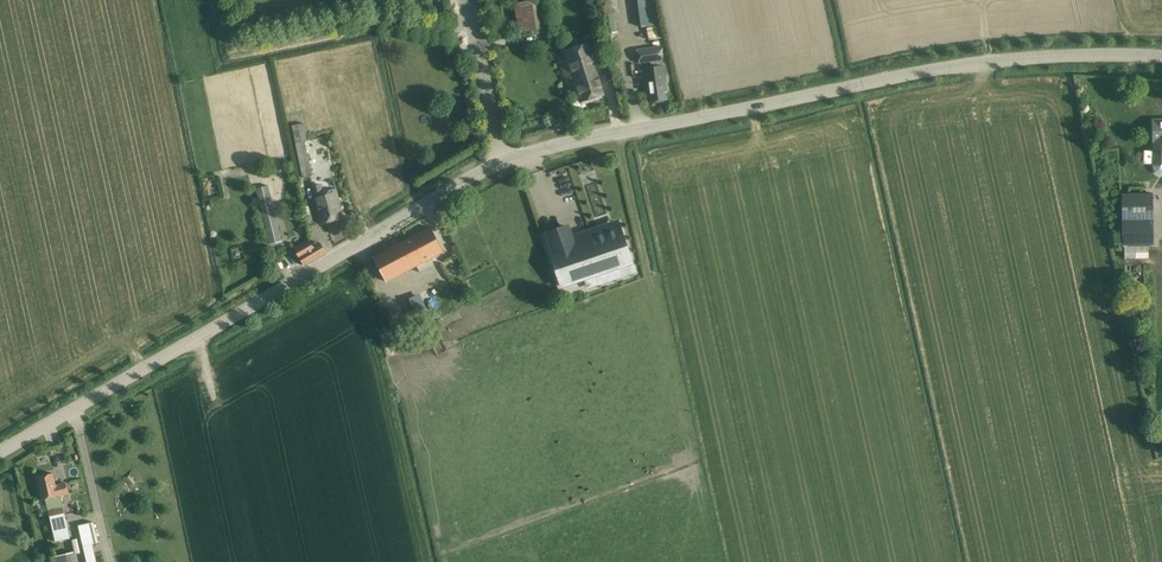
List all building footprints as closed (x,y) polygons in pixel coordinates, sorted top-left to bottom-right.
[(640,26),(657,24),(654,0),(637,0),(640,26)] [(540,6),(519,9),(523,36),(544,33),(540,6)] [(614,14),(603,16),(605,33),(616,31),(614,14)] [(662,25),(647,29),(650,40),(665,37),(662,25)] [(586,43),(563,51),(580,102),(603,95),(586,43)] [(667,91),(665,79),(661,47),(637,50),(639,64),(650,63),(651,67),(645,68),(647,82),(648,94),(650,93),(652,102),(665,100),(664,92),(667,91)] [(542,70),(545,81),(548,80),(552,94),(560,91),(556,77),(553,67),(542,70)] [(1154,166),(1154,170),(1156,173),(1158,174),(1161,175),(1161,120),(1152,120),(1153,132),(1153,143),(1154,143),(1154,166)] [(292,126),(303,178),(312,176),(305,141),(307,141),(304,124),(292,126)] [(311,187),(313,194),(320,224),(343,218),(336,188),(323,192),(322,184),(311,187)] [(281,241),(269,190),(268,185),(256,188),(269,244),(281,241)] [(1151,195),(1120,196),(1121,248),(1123,248),(1123,260),(1147,260),(1146,248),(1151,248),(1151,195)] [(443,252),(435,238),(430,227),(373,257),(387,282),(417,266),(420,273),(435,265),(431,259),(443,252)] [(622,275),(633,272),(630,263),(631,263),(619,230),(574,245),(568,227),(546,234),(552,252),(551,253),(562,286),(619,267),(622,275)] [(308,239),(293,248),(304,265),(326,252),(321,244),(314,248),(308,239)] [(429,312),(418,318),(423,327),(434,322),(429,312)] [(37,477),(40,488),(43,500),(46,499),(49,511),(48,511),(55,541),(70,538),(58,485),(55,485),(53,473),(37,477)] [(93,522),(78,526),(87,561),(96,561),(92,545),(98,544),(93,522)] [(52,558),(53,561),(76,561),(74,552),(52,558)]
